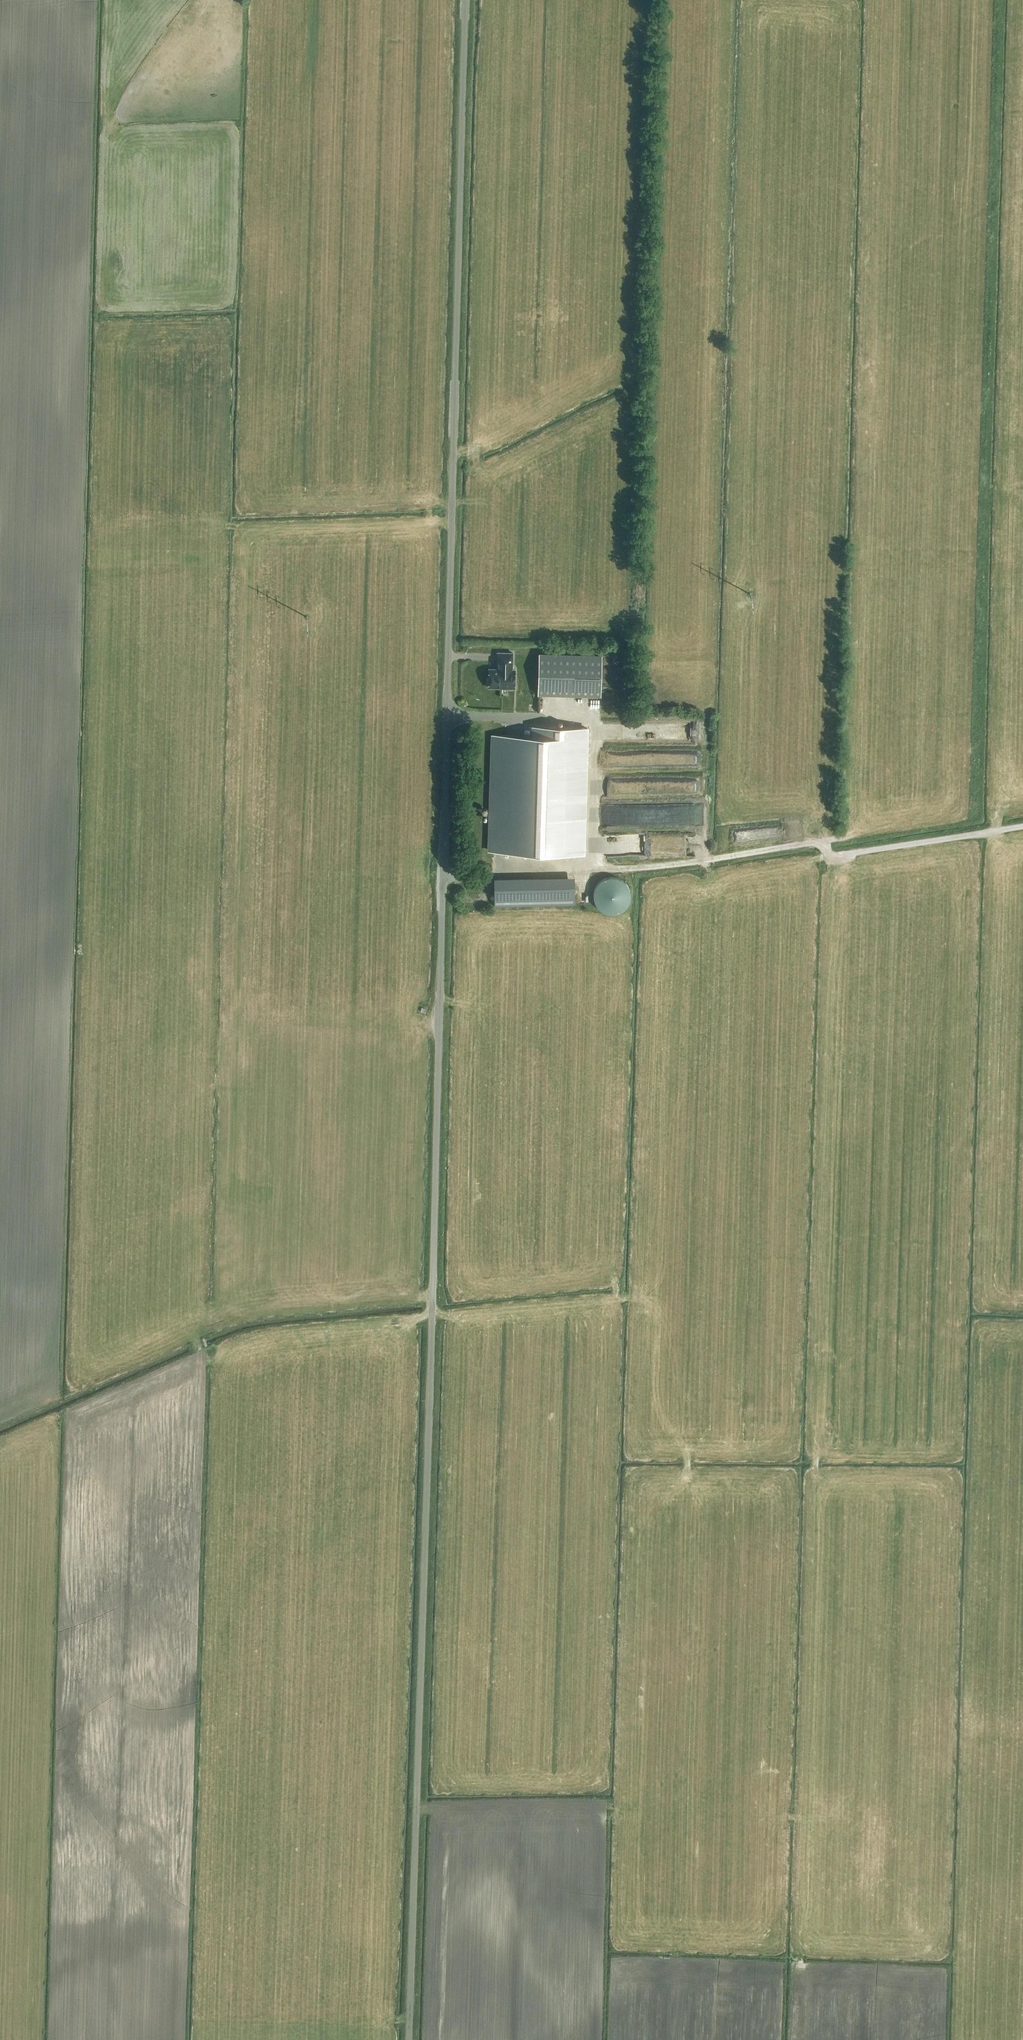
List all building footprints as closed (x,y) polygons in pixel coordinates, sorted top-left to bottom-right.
[(488,685),(488,687),(514,688),(515,670),(512,670),(513,653),(497,653),(497,669),(489,669),(488,677),(486,679),(486,683),(488,685)] [(538,653),(537,695),(600,697),(602,655),(538,653)] [(586,728),(532,726),(531,737),(494,736),(490,851),(582,854),(586,728)] [(687,726),(687,736),(697,737),(697,726),(687,726)] [(688,781),(688,791),(701,791),(701,781),(688,781)] [(494,879),(495,906),(574,904),(574,877),(494,879)] [(618,880),(614,878),(609,877),(604,878),(600,880),(596,884),(594,888),(593,893),(594,898),(596,903),(599,906),(604,908),(609,909),(614,908),(618,906),(622,903),(624,898),(625,893),(624,888),(622,884),(618,880)]
